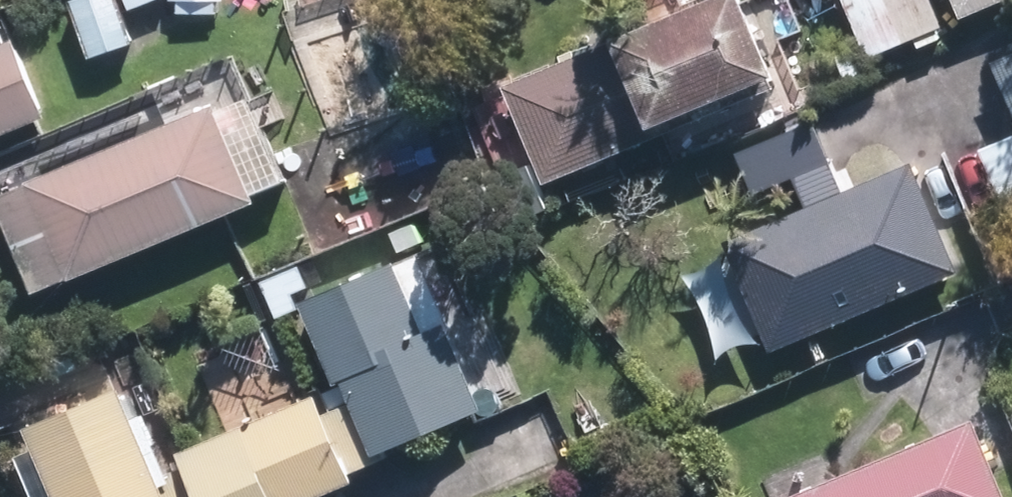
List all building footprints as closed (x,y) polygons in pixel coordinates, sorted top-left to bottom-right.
[(85,52),(126,39),(114,0),(68,0),(85,52)] [(735,0),(663,0),(600,26),(605,36),(500,79),(540,177),(769,83),(760,61),(735,0)] [(930,0),(839,0),(860,52),(938,20),(930,0)] [(953,12),(982,0),(948,0),(953,12)] [(0,36),(0,129),(42,112),(9,32),(0,36)] [(1011,105),(1011,42),(990,52),(1011,105)] [(0,184),(0,224),(28,292),(287,186),(244,83),(0,184)] [(810,116),(733,147),(749,185),(826,154),(810,116)] [(974,146),(1002,213),(1011,209),(1011,130),(974,146)] [(905,156),(718,238),(767,350),(955,268),(905,156)] [(336,374),(367,450),(478,405),(443,317),(448,315),(420,245),(295,294),(329,377),(336,374)] [(14,419),(45,496),(165,496),(118,378),(14,419)] [(172,446),(192,496),(303,496),(348,479),(313,391),(172,446)] [(765,496),(999,496),(964,414),(765,496)]
